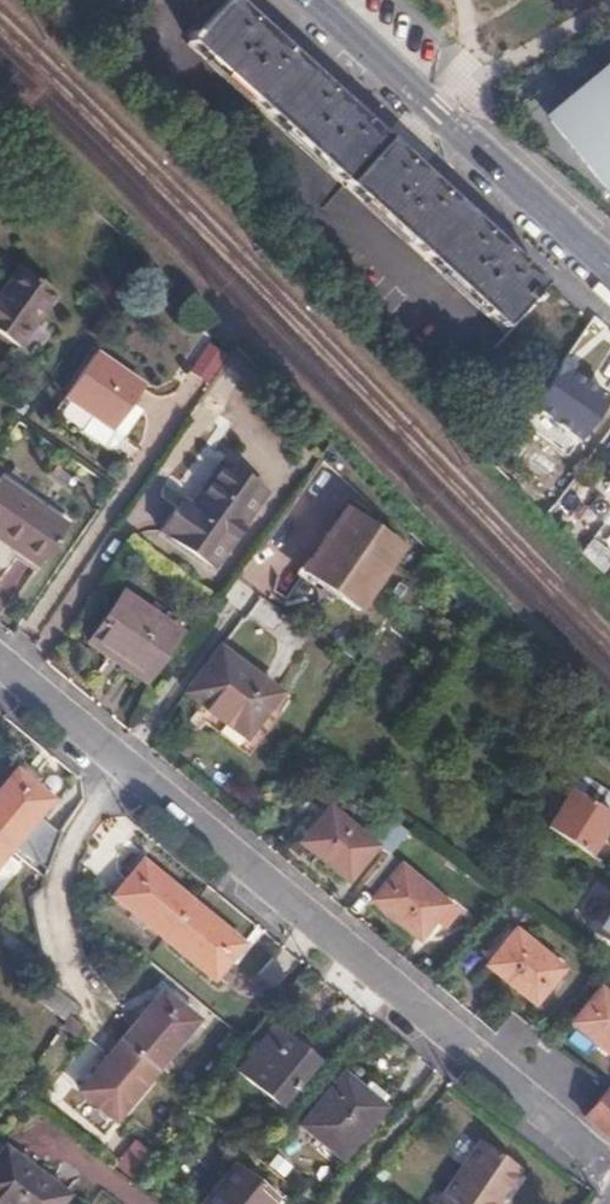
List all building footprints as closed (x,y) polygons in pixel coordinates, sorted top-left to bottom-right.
[(231,0),(228,0),(189,42),(502,327),(542,281),(231,0)] [(584,71),(588,79),(547,111),(602,182),(609,176),(609,51),(584,71)] [(15,266),(0,287),(0,336),(17,348),(54,293),(15,266)] [(134,400),(144,386),(96,353),(67,395),(96,416),(114,428),(134,400)] [(605,398),(558,365),(528,407),(575,440),(605,398)] [(114,428),(96,416),(88,428),(115,447),(121,446),(146,409),(134,400),(114,428)] [(266,489),(220,458),(190,504),(183,498),(161,530),(215,567),(266,489)] [(71,527),(1,480),(0,482),(0,542),(41,570),(71,527)] [(402,545),(347,506),(303,573),(360,611),(402,545)] [(37,571),(15,556),(0,577),(0,586),(17,598),(37,571)] [(144,682),(177,631),(120,593),(87,644),(144,682)] [(246,737),(277,691),(217,649),(187,694),(246,737)] [(10,850),(50,800),(15,772),(0,791),(0,842),(10,850)] [(571,792),(609,817),(609,796),(580,777),(571,792)] [(547,832),(609,872),(609,871),(609,849),(601,843),(609,828),(609,817),(571,792),(547,832)] [(349,882),(378,846),(375,844),(330,807),(301,844),(349,882)] [(412,834),(393,821),(375,844),(378,846),(391,858),(412,834)] [(10,850),(0,842),(0,862),(10,850)] [(456,913),(391,858),(366,887),(377,897),(373,903),(420,942),(436,923),(443,929),(456,913)] [(163,938),(190,903),(139,862),(112,896),(163,938)] [(239,943),(190,903),(163,938),(211,978),(239,943)] [(593,937),(609,949),(609,912),(593,937)] [(534,1006),(564,970),(515,931),(487,967),(534,1006)] [(40,1002),(68,1023),(80,1007),(51,986),(40,1002)] [(599,991),(571,1025),(609,1057),(609,999),(599,991)] [(121,1042),(157,1072),(197,1022),(161,994),(121,1042)] [(320,1052),(296,1032),(291,1038),(275,1025),(238,1072),(278,1104),(320,1052)] [(116,1122),(157,1072),(121,1042),(80,1092),(116,1122)] [(344,1157),(384,1105),(342,1073),(301,1124),(344,1157)] [(606,1090),(584,1117),(609,1140),(609,1093),(606,1090)] [(117,1165),(136,1174),(147,1151),(128,1142),(117,1165)] [(496,1203),(518,1173),(478,1142),(432,1203),(496,1203)] [(68,1200),(9,1151),(0,1161),(0,1203),(64,1203),(68,1200)] [(279,1199),(239,1167),(208,1203),(275,1203),(279,1199)]
